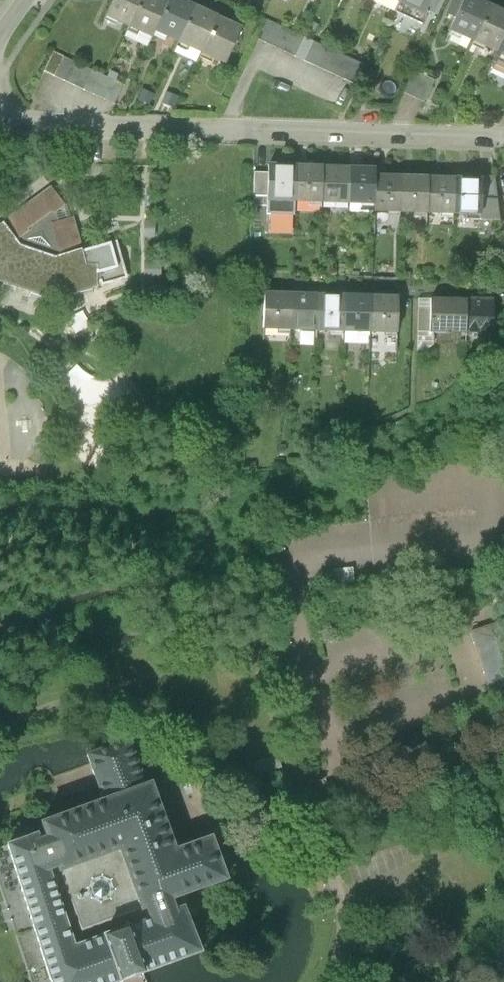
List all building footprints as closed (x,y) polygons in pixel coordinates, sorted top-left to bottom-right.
[(103,18),(103,19),(126,30),(140,0),(112,0),(103,18)] [(156,0),(140,0),(126,30),(150,41),(152,35),(166,5),(156,0)] [(174,0),(169,0),(166,5),(152,35),(175,46),(192,9),(174,0)] [(399,3),(394,13),(421,26),(427,13),(433,16),(441,0),(400,0),(399,3)] [(472,0),(464,0),(449,31),(472,42),(489,8),(472,0)] [(489,8),(472,42),(496,53),(503,36),(503,15),(489,8)] [(216,19),(192,9),(175,46),(199,56),(216,19)] [(239,30),(216,19),(199,56),(222,67),(239,30)] [(263,20),(255,39),(354,86),(362,66),(263,20)] [(496,53),(490,64),(503,70),(503,36),(496,53)] [(51,54),(43,74),(113,107),(123,87),(51,54)] [(422,101),(433,79),(414,69),(403,91),(422,101)] [(294,168),(267,168),(266,203),(293,204),(294,168)] [(320,169),(294,168),(293,204),(320,204),(320,169)] [(347,170),(320,169),(320,204),(346,205),(347,170)] [(374,171),(347,170),(346,205),(373,206),(374,178),(374,171)] [(400,179),(374,178),(373,206),(373,214),(399,214),(400,179)] [(427,180),(400,179),(399,214),(426,215),(427,180)] [(480,179),(480,181),(480,203),(497,203),(494,179),(480,179)] [(454,180),(427,180),(426,215),(453,216),(454,180)] [(480,181),(454,180),(453,216),(479,217),(480,203),(480,181)] [(50,190),(0,226),(0,283),(2,284),(0,289),(13,293),(15,288),(29,294),(28,298),(41,303),(43,298),(51,301),(72,295),(73,300),(92,293),(91,289),(94,287),(94,285),(99,284),(100,287),(126,280),(116,242),(80,252),(70,220),(66,221),(62,208),(63,208),(50,190)] [(153,221),(143,221),(143,238),(153,238),(153,221)] [(158,265),(143,265),(143,280),(158,280),(158,265)] [(290,297),(264,297),(263,329),(289,329),(290,297)] [(317,298),(290,297),(289,329),(316,330),(317,298)] [(343,299),(317,298),(316,330),(343,330),(343,299)] [(370,299),(343,299),(343,330),(369,331),(370,299)] [(397,300),(370,299),(369,331),(396,332),(397,300)] [(465,301),(431,300),(430,332),(464,334),(465,301)] [(492,302),(465,301),(464,334),(491,334),(492,302)] [(469,632),(491,703),(503,699),(503,621),(469,632)] [(6,845),(14,869),(31,920),(51,981),(114,981),(133,975),(199,951),(183,907),(173,910),(169,898),(225,878),(217,858),(210,837),(174,849),(168,834),(150,783),(144,785),(129,744),(127,739),(86,754),(87,758),(103,800),(41,822),(46,837),(38,839),(36,834),(6,845)]
